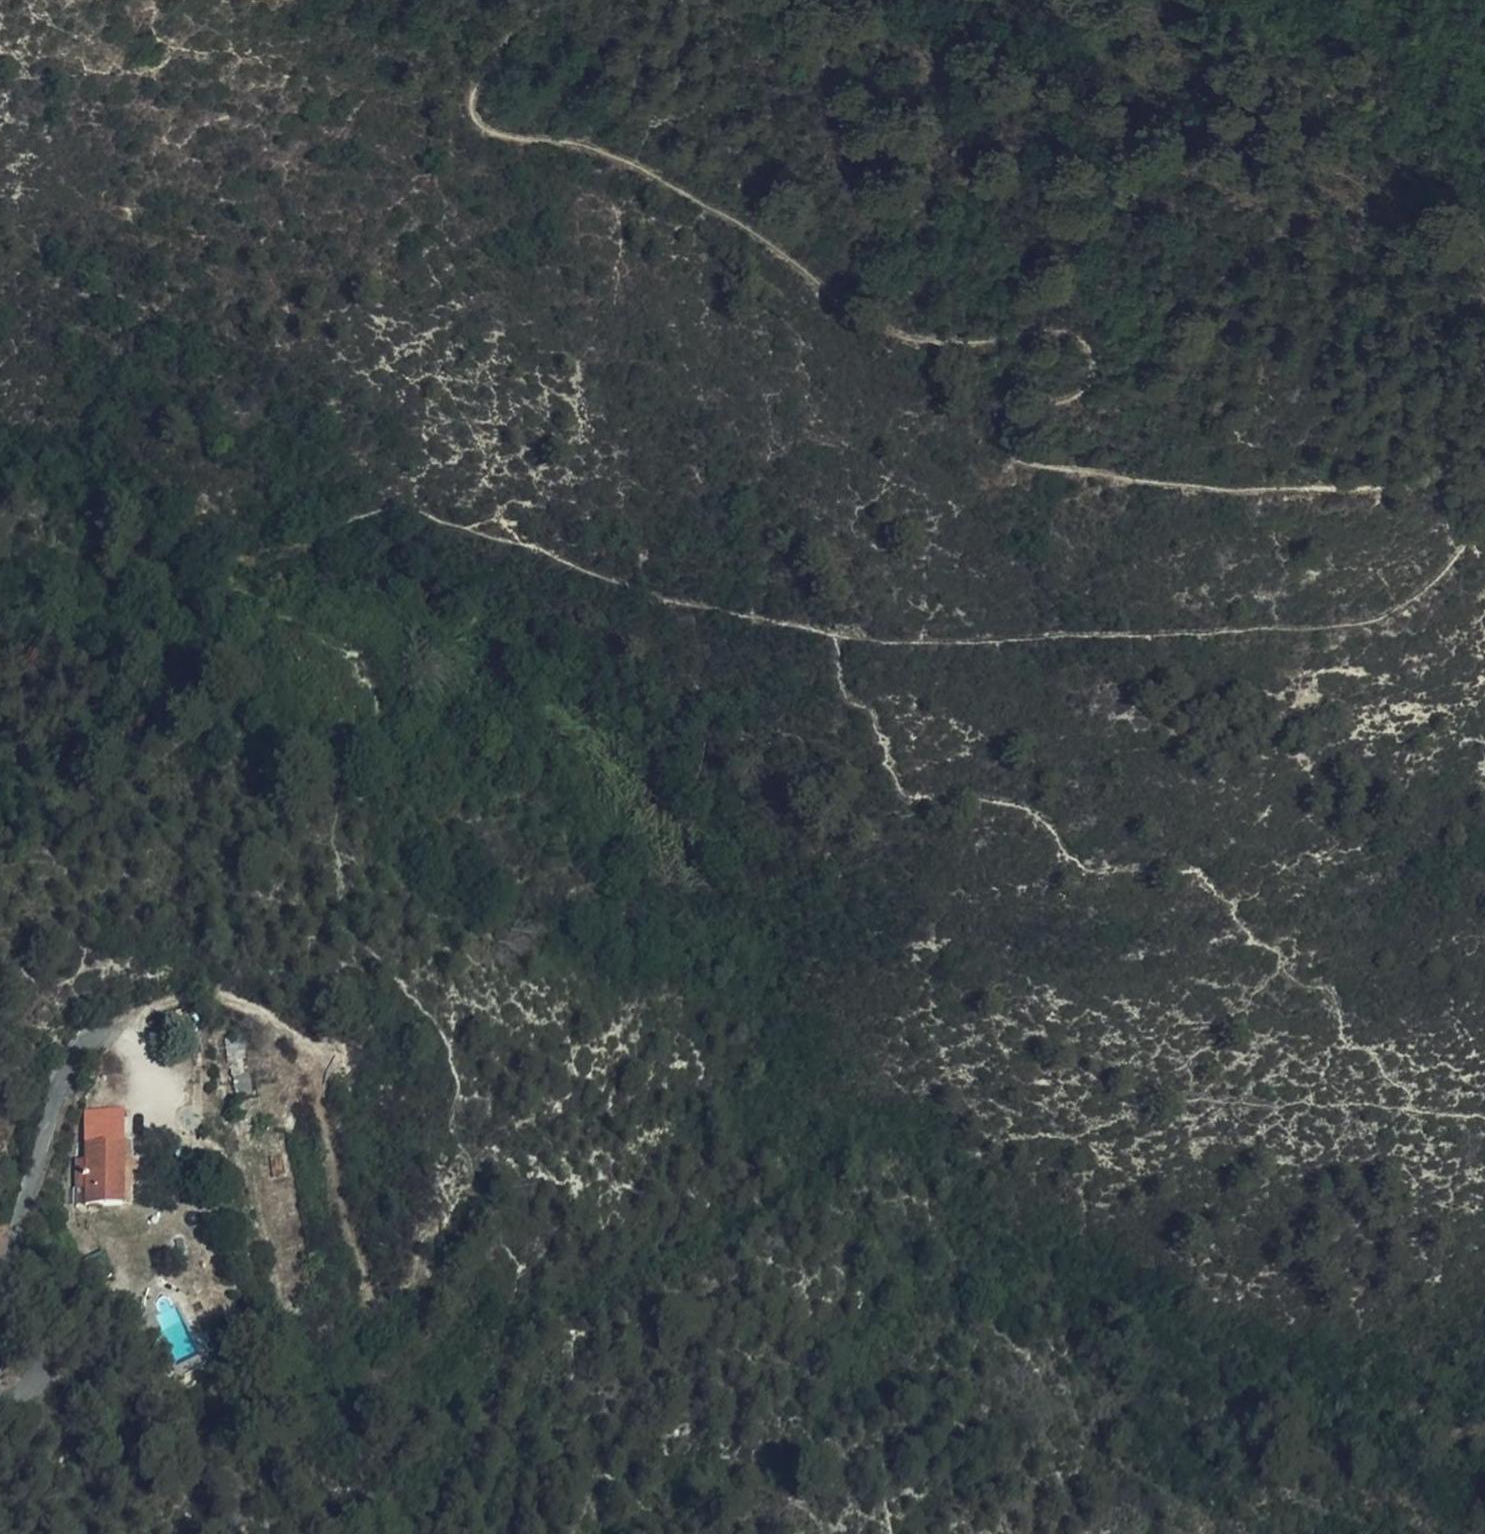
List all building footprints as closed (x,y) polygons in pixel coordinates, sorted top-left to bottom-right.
[(78,1165),(77,1184),(112,1187),(116,1124),(113,1124),(114,1099),(88,1098),(86,1123),(80,1124),(78,1140),(71,1139),(70,1165),(78,1165)] [(116,1124),(112,1187),(121,1188),(122,1169),(128,1169),(130,1143),(123,1142),(124,1125),(116,1124)] [(69,1184),(77,1184),(78,1165),(70,1165),(69,1184)]
